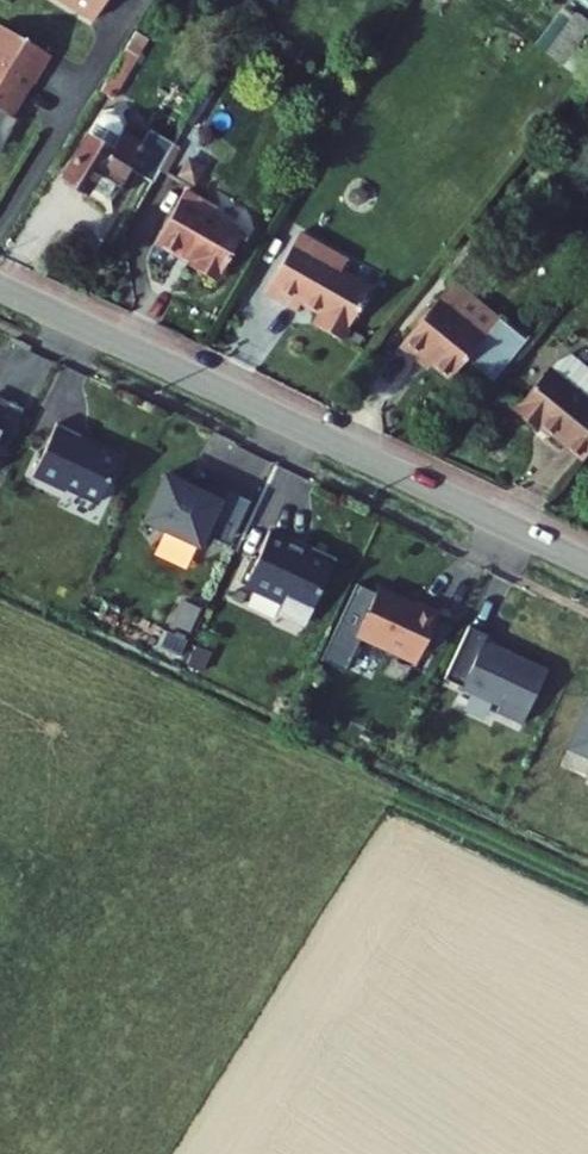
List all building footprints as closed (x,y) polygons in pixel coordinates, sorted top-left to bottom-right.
[(62,2),(61,4),(95,24),(109,0),(60,0),(62,2)] [(0,33),(0,113),(14,121),(25,103),(25,101),(26,100),(26,99),(25,97),(24,95),(23,94),(22,93),(27,83),(36,89),(53,59),(2,30),(0,33)] [(126,53),(102,94),(113,101),(138,60),(126,53)] [(166,171),(181,143),(157,130),(147,148),(128,137),(125,139),(125,132),(122,128),(114,123),(107,123),(102,126),(93,141),(69,185),(93,197),(96,191),(107,198),(109,195),(119,200),(125,190),(122,188),(132,170),(158,184),(166,171)] [(188,147),(181,143),(166,171),(173,175),(188,147)] [(220,215),(224,207),(191,190),(163,244),(189,257),(190,254),(203,260),(200,267),(227,281),(252,232),(220,215)] [(301,234),(268,293),(300,310),(304,302),(324,313),(318,324),(345,339),(373,287),(343,270),(349,260),(301,234)] [(450,282),(435,299),(483,339),(498,322),(450,282)] [(483,339),(435,299),(395,346),(411,359),(416,353),(434,368),(448,380),(464,361),(491,385),(527,340),(509,324),(501,324),(498,322),(483,339)] [(416,353),(411,359),(429,374),(434,368),(416,353)] [(587,458),(587,374),(573,362),(560,369),(553,377),(549,374),(516,413),(539,432),(543,427),(561,442),(585,462),(587,458)] [(24,419),(4,409),(1,413),(0,412),(0,468),(24,419)] [(91,475),(120,490),(141,447),(101,429),(105,423),(80,412),(56,464),(89,480),(91,475)] [(543,427),(539,432),(557,448),(561,442),(543,427)] [(188,465),(167,509),(221,536),(228,523),(245,529),(253,513),(235,506),(242,489),(223,479),(220,483),(209,478),(211,474),(188,465)] [(303,600),(330,612),(359,548),(329,532),(326,538),(312,531),(314,527),(293,519),(280,550),(274,548),(264,572),(307,591),(303,600)] [(402,577),(381,623),(440,652),(450,631),(458,613),(463,602),(441,591),(438,597),(429,593),(429,589),(402,577)] [(195,616),(207,623),(219,601),(205,594),(195,616)] [(472,619),(458,613),(450,631),(464,637),(472,619)] [(492,616),(469,668),(524,694),(522,702),(545,714),(569,661),(508,632),(511,625),(492,616)]
